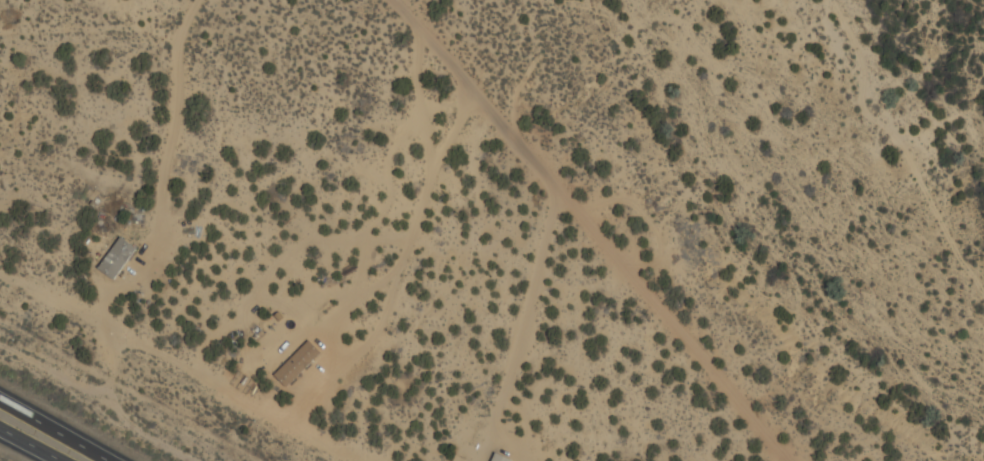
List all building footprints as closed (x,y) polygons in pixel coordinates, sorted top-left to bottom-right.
[(136,249),(118,237),(96,269),(113,281),(136,249)] [(504,459),(503,460),(480,460),(486,450),(504,459)]
